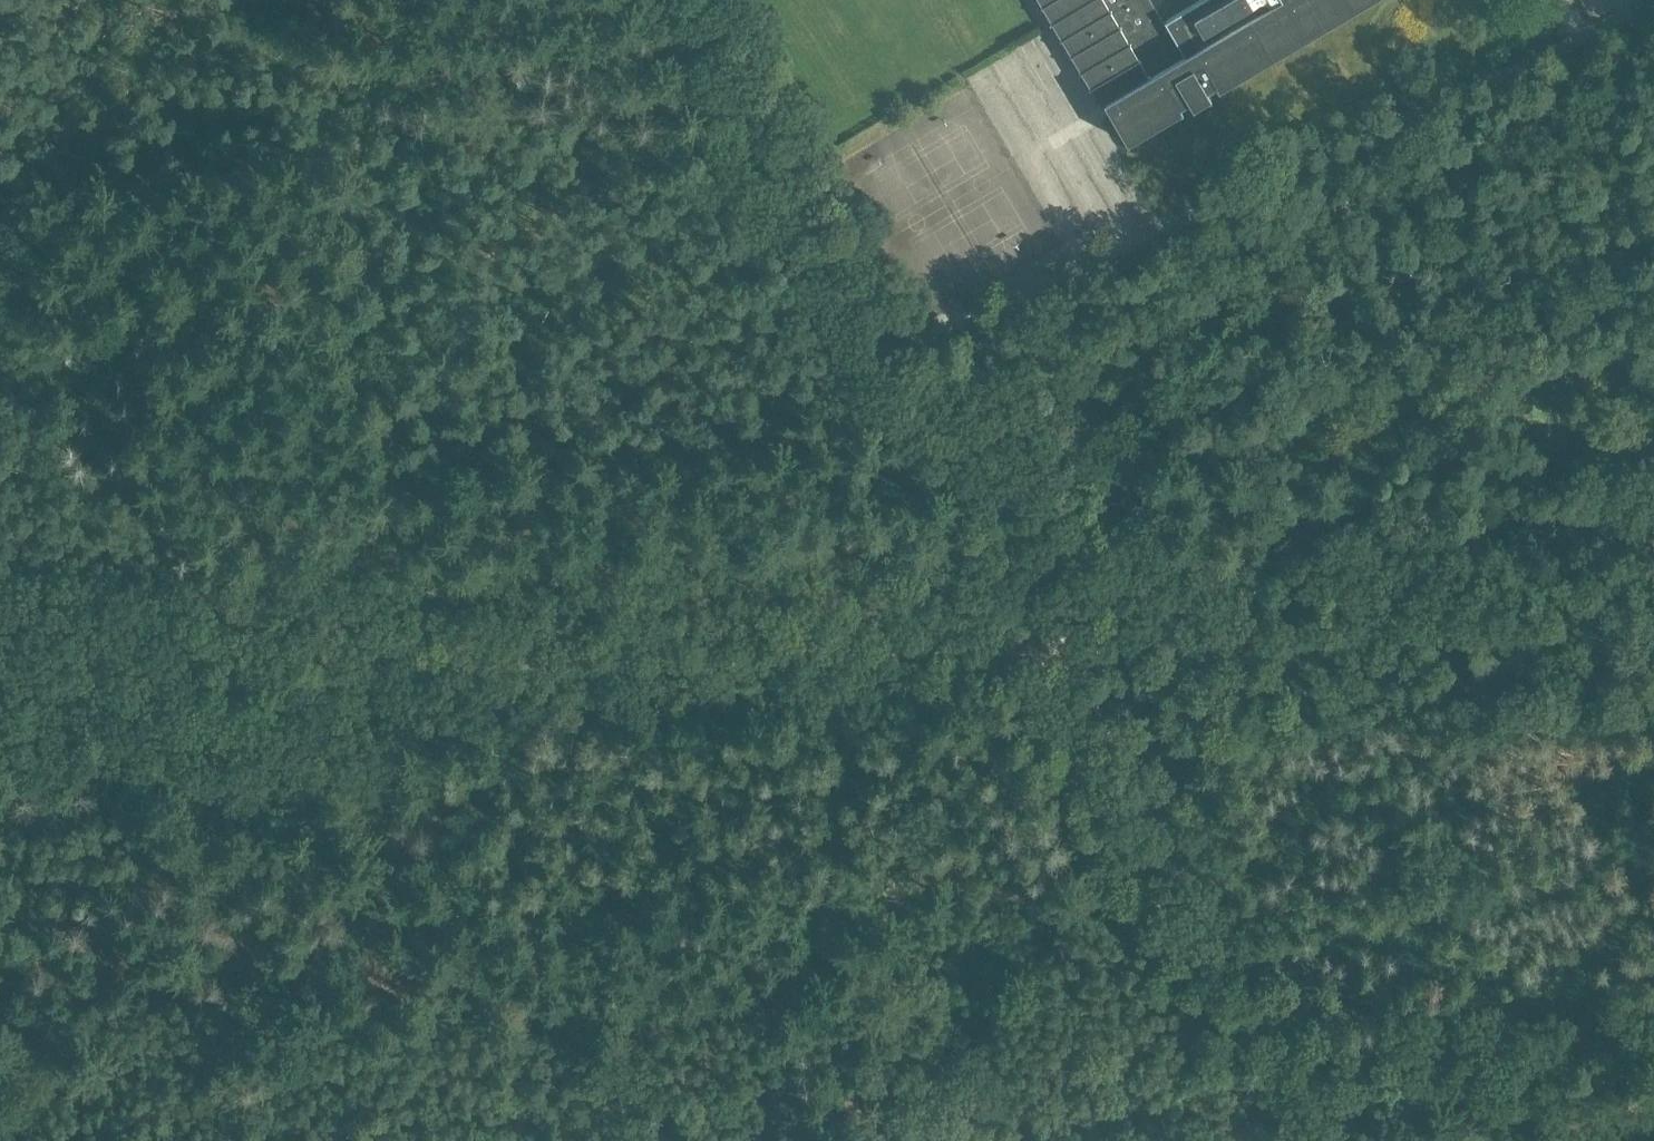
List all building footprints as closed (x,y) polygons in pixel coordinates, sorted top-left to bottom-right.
[(1101,107),(1106,104),(1130,145),(1132,144),(1131,142),(1182,112),(1183,113),(1185,112),(1182,106),(1191,101),(1195,109),(1197,108),(1196,106),(1211,98),(1211,99),(1213,98),(1209,91),(1217,86),(1220,90),(1222,89),(1221,88),(1372,0),(1202,0),(1165,22),(1152,0),(1038,0),(1101,107)]
